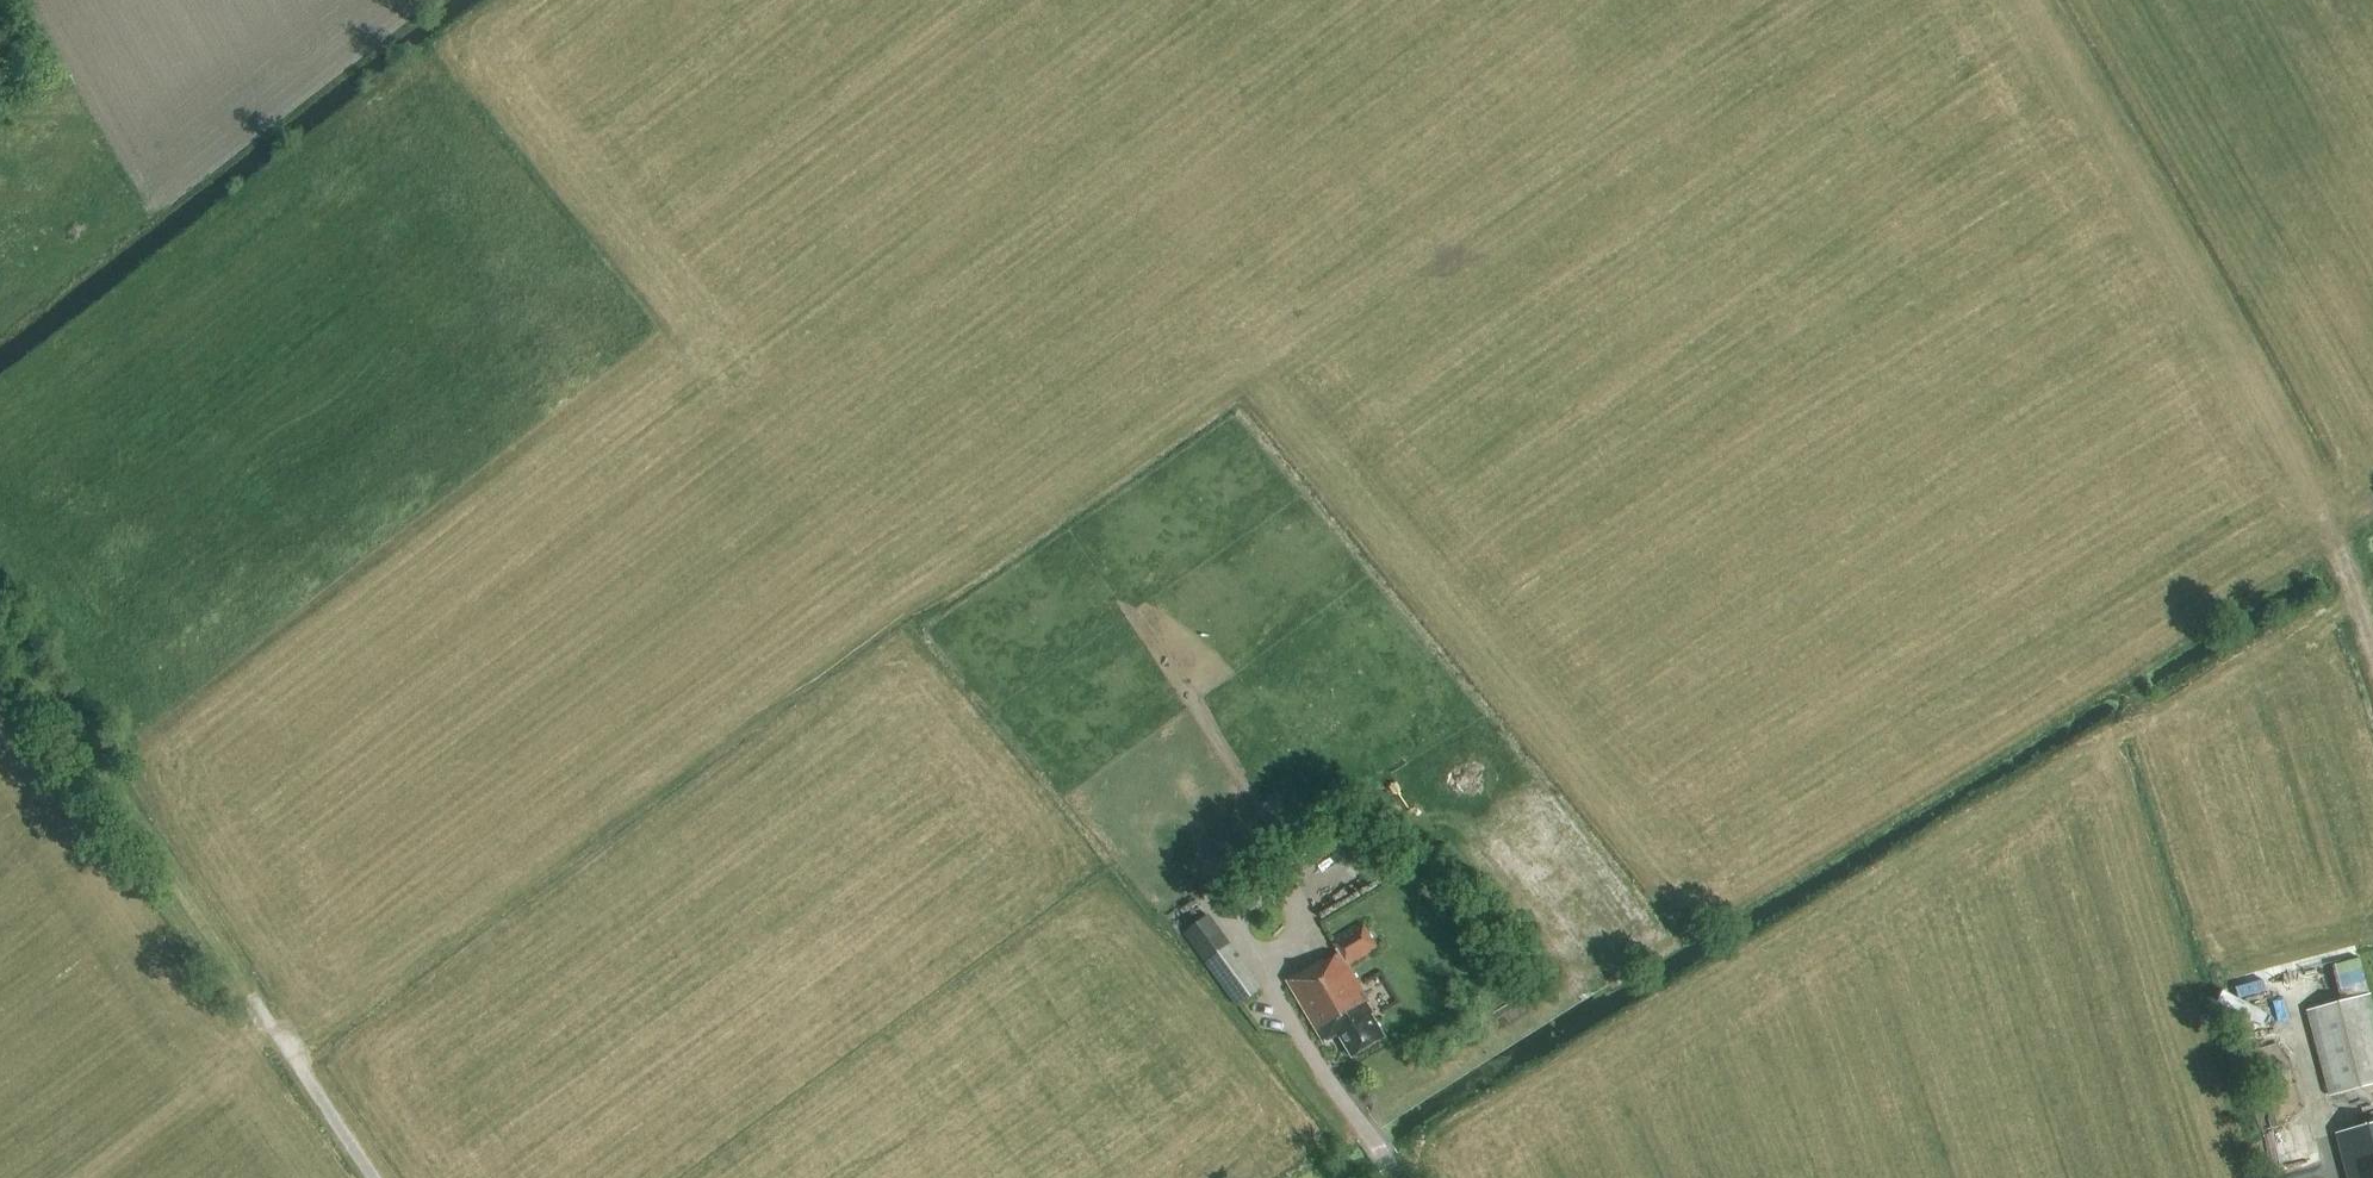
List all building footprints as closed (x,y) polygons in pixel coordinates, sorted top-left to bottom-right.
[(1345,965),(1377,947),(1363,923),(1331,942),(1339,955),(1325,963),(1323,960),(1288,981),(1324,1042),(1338,1034),(1351,1056),(1383,1038),(1374,1023),(1376,1023),(1366,1005),(1368,1004),(1345,965)] [(1237,1006),(1262,989),(1231,944),(1206,962),(1237,1006)] [(2222,989),(2217,1001),(2264,1022),(2269,1010),(2222,989)] [(2372,1085),(2372,1011),(2369,995),(2307,1011),(2329,1096),(2372,1085)] [(2336,1133),(2348,1177),(2372,1177),(2372,1124),(2336,1133)]
